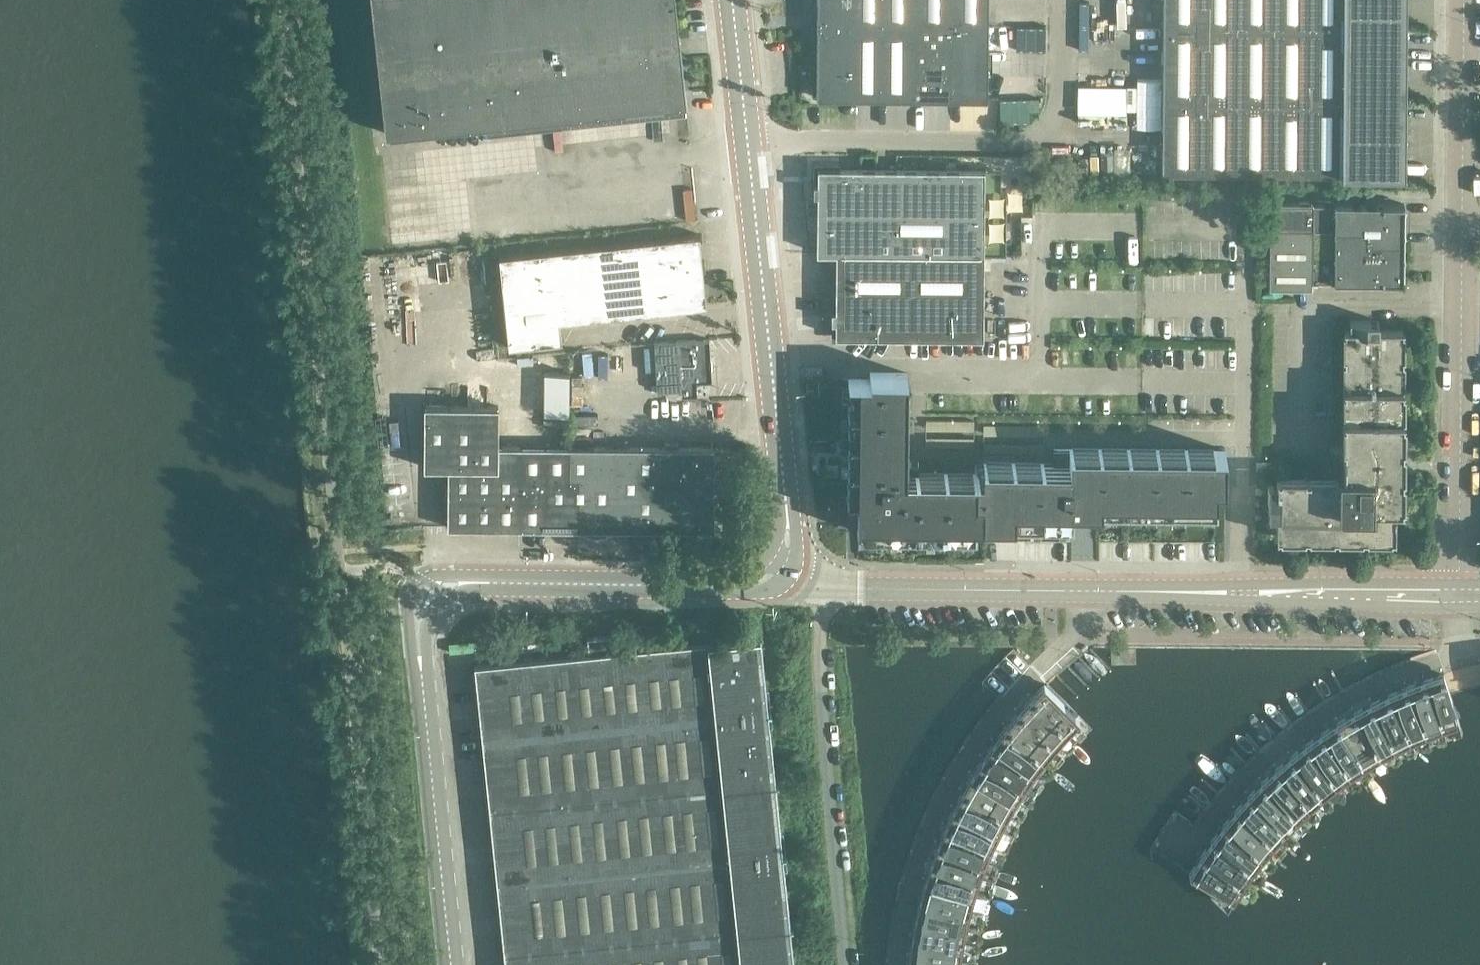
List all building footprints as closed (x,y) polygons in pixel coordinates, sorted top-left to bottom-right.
[(674,0),(369,0),(384,134),(514,120),(514,110),(673,92),(672,74),(681,73),(677,34),(674,0)] [(816,99),(987,100),(987,0),(817,0),(816,99)] [(1405,0),(1163,0),(1162,173),(1403,175),(1405,0)] [(1160,129),(1162,88),(1139,87),(1138,128),(1160,129)] [(983,339),(983,253),(984,170),(824,169),(816,176),(816,254),(835,254),(835,330),(842,338),(983,339)] [(1365,244),(1402,244),(1403,205),(1310,204),(1310,202),(1266,202),(1266,230),(1365,230),(1365,244)] [(1402,283),(1402,244),(1365,244),(1365,230),(1266,230),(1266,289),(1309,289),(1309,282),(1387,283),(1402,283)] [(705,305),(698,235),(498,259),(508,347),(560,341),(558,322),(705,305)] [(1276,481),(1268,481),(1267,510),(1276,510),(1276,537),(1394,538),(1394,506),(1400,506),(1401,329),(1377,329),(1377,320),(1349,320),(1349,329),(1344,328),(1343,476),(1276,476),(1276,481)] [(706,341),(678,343),(681,397),(695,396),(694,382),(709,381),(706,341)] [(546,369),(545,411),(570,411),(571,370),(546,369)] [(856,524),(856,533),(859,533),(921,534),(971,534),(975,534),(975,523),(981,523),(982,523),(983,496),(975,496),(975,477),(917,476),(908,476),(908,469),(905,468),(906,383),(906,375),(891,375),(869,375),(869,382),(848,382),(846,497),(846,500),(845,524),(856,524)] [(446,528),(638,530),(711,530),(712,450),(496,448),(496,409),(423,408),(423,469),(446,469),(446,528)] [(982,523),(1070,523),(1071,523),(1071,519),(1093,519),(1093,509),(1216,509),(1216,485),(1224,485),(1224,456),(1215,456),(1215,451),(1068,449),(1068,457),(1052,457),(1051,465),(981,465),(981,477),(975,477),(975,496),(983,496),(982,523)] [(477,704),(504,964),(792,964),(759,637),(609,652),(587,655),(473,667),(477,704)] [(608,637),(590,639),(585,639),(587,655),(609,652),(608,637)] [(1458,720),(1446,681),(1444,675),(1425,681),(1441,726),(1458,720)] [(1407,688),(1425,732),(1441,726),(1425,681),(1407,688)] [(1032,699),(1066,732),(1078,720),(1045,685),(1032,699)] [(1407,688),(1389,696),(1409,739),(1425,732),(1407,688)] [(1372,704),(1394,746),(1409,739),(1389,696),(1372,704)] [(1019,713),(1054,745),(1066,732),(1032,699),(1019,713)] [(1372,704),(1355,714),(1379,755),(1394,746),(1372,704)] [(1019,713),(1006,728),(1043,758),(1054,745),(1019,713)] [(1355,714),(1339,724),(1364,763),(1379,755),(1355,714)] [(1364,763),(1339,724),(1322,734),(1349,773),(1364,763)] [(1006,728),(995,743),(1033,772),(1043,758),(1006,728)] [(1322,734),(1307,746),(1335,783),(1349,773),(1322,734)] [(1023,786),(1033,772),(995,743),(984,759),(1023,786)] [(1335,783),(1307,746),(1292,758),(1322,794),(1335,783)] [(1292,758),(1277,770),(1309,805),(1322,794),(1292,758)] [(984,759),(973,775),(1014,800),(1023,786),(984,759)] [(1309,805),(1277,770),(1263,784),(1296,817),(1309,805)] [(1005,815),(1014,800),(973,775),(964,792),(1005,815)] [(1263,784),(1249,797),(1284,829),(1296,817),(1263,784)] [(964,792),(955,809),(997,830),(1005,815),(964,792)] [(1273,842),(1284,829),(1249,797),(1237,812),(1273,842)] [(990,846),(997,830),(955,809),(946,826),(990,846)] [(1237,812),(1224,827),(1262,856),(1273,842),(1237,812)] [(946,826),(939,844),(983,862),(990,846),(946,826)] [(1213,842),(1251,870),(1262,856),(1224,827),(1213,842)] [(1213,842),(1202,858),(1242,884),(1251,870),(1213,842)] [(977,878),(983,862),(939,844),(932,862),(977,878)] [(1202,858),(1192,874),(1192,875),(1212,887),(1210,891),(1227,908),(1242,884),(1202,858)] [(932,862),(926,880),(972,894),(977,878),(932,862)] [(968,911),(972,894),(926,880),(921,899),(968,911)] [(921,899),(917,918),(964,927),(968,911),(921,899)] [(961,944),(964,927),(917,918),(914,937),(961,944)] [(914,937),(911,956),(959,961),(961,944),(914,937)] [(959,961),(911,956),(910,964),(958,964),(959,961)]
